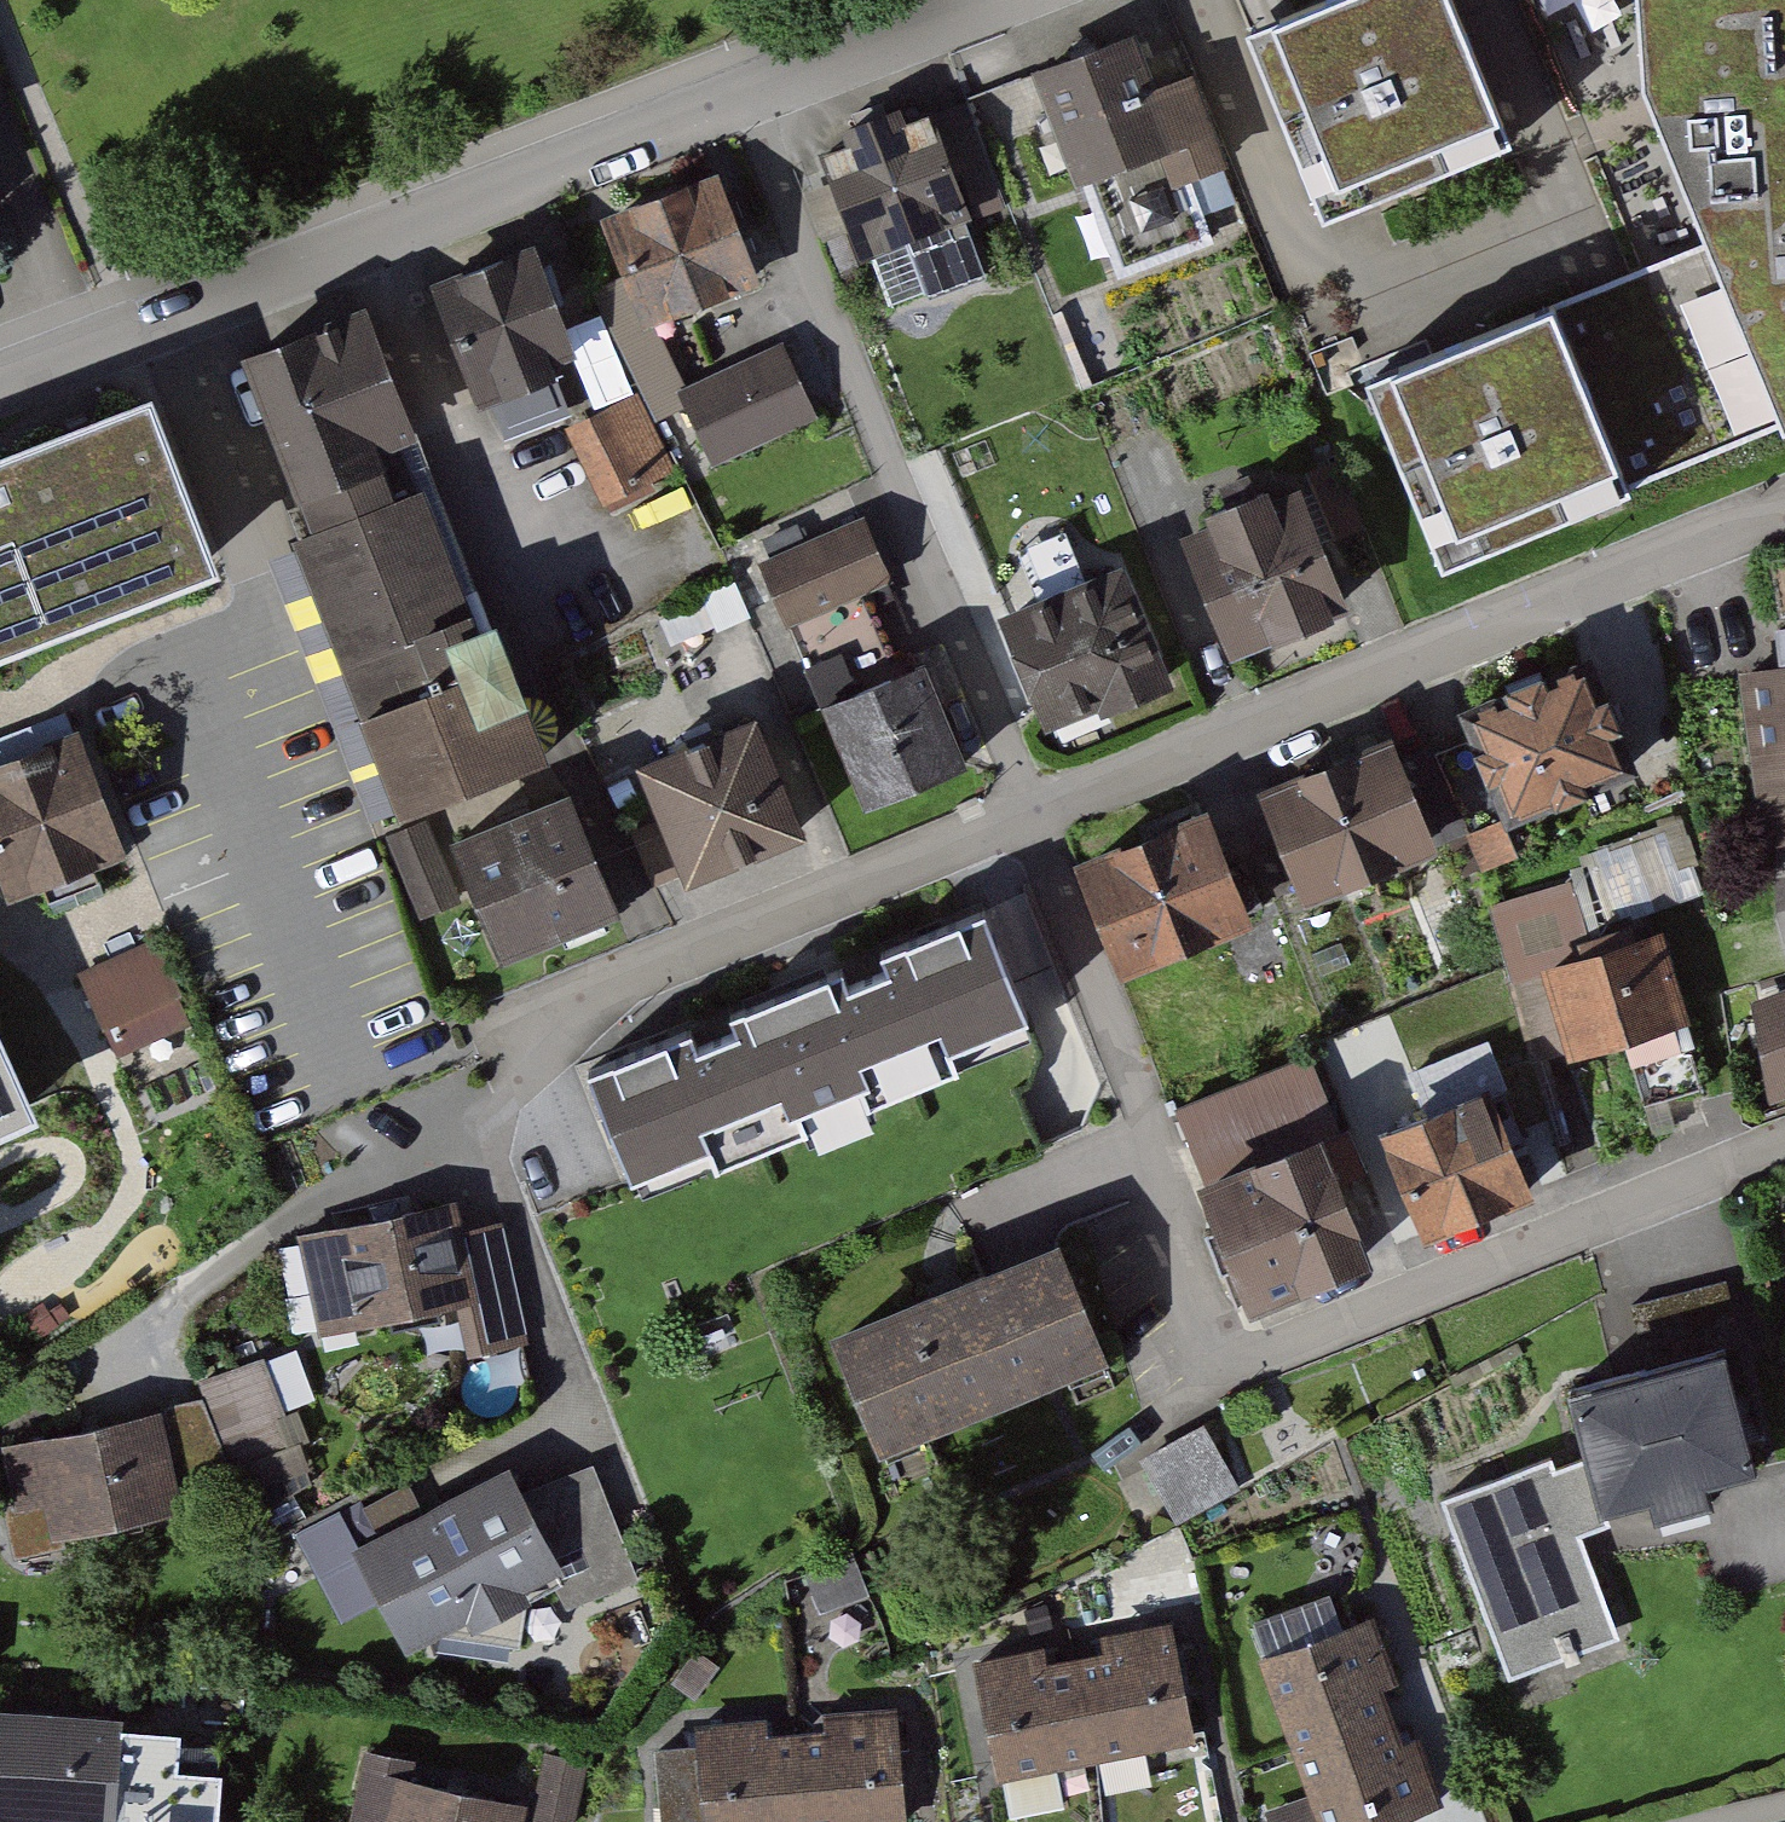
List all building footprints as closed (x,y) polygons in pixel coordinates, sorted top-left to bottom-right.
[(1245,35),(1323,228),(1515,153),(1453,0),(1328,0),(1245,35)] [(1784,436),(1784,0),(1631,0),(1639,83),(1775,439),(1784,436)] [(1132,37),(1028,75),(1070,187),(1154,157),(1167,192),(1222,171),(1187,75),(1151,88),(1132,37)] [(886,114),(837,132),(852,173),(826,182),(856,261),(968,220),(939,143),(902,157),(886,114)] [(712,173),(589,223),(633,333),(757,283),(712,173)] [(513,244),(419,283),(471,407),(564,368),(513,244)] [(1640,505),(1556,299),(1357,380),(1440,585),(1640,505)] [(235,364),(302,537),(387,504),(363,442),(407,425),(364,314),(235,364)] [(815,418),(779,334),(665,382),(700,467),(815,418)] [(561,431),(600,506),(671,469),(632,394),(561,431)] [(219,582),(150,405),(0,463),(0,667),(219,582)] [(1166,517),(1216,656),(1352,607),(1302,468),(1166,517)] [(302,537),(285,544),(393,822),(535,768),(481,628),(467,634),(413,494),(387,504),(302,537)] [(862,558),(749,602),(771,660),(884,617),(862,558)] [(1112,569),(990,620),(1044,750),(1166,700),(1112,569)] [(920,670),(810,714),(852,818),(962,773),(920,670)] [(1736,678),(1759,859),(1784,856),(1784,672),(1736,678)] [(1449,727),(1490,831),(1603,786),(1562,683),(1449,727)] [(0,755),(0,873),(9,896),(134,845),(84,721),(0,755)] [(672,897),(791,850),(742,726),(623,774),(672,897)] [(1385,748),(1251,802),(1298,918),(1432,864),(1385,748)] [(487,977),(611,928),(561,801),(437,850),(461,911),(487,977)] [(1202,817),(1064,872),(1111,990),(1250,935),(1202,817)] [(426,823),(379,841),(413,930),(461,911),(437,850),(426,823)] [(986,906),(590,1069),(638,1184),(1033,1021),(986,906)] [(159,941),(83,973),(119,1058),(195,1026),(159,941)] [(1642,941),(1514,984),(1547,1080),(1674,1036),(1642,941)] [(1746,982),(1775,1082),(1784,1079),(1784,969),(1746,982)] [(39,1129),(0,1043),(0,1145),(39,1129)] [(1179,1108),(1211,1191),(1338,1141),(1306,1059),(1179,1108)] [(1366,1150),(1407,1255),(1529,1206),(1487,1101),(1366,1150)] [(1211,1191),(1258,1311),(1385,1261),(1338,1141),(1211,1191)] [(447,1211),(300,1242),(319,1345),(460,1313),(477,1369),(531,1354),(503,1230),(461,1239),(447,1211)] [(1052,1255),(818,1345),(868,1474),(1102,1383),(1052,1255)] [(9,1285),(0,1270),(0,1289),(9,1285)] [(1716,1359),(1557,1411),(1576,1470),(1594,1525),(1634,1512),(1642,1535),(1712,1512),(1706,1496),(1755,1480),(1716,1359)] [(0,1451),(0,1470),(21,1563),(181,1526),(176,1493),(231,1472),(305,1446),(265,1365),(198,1392),(205,1413),(0,1451)] [(1208,1430),(1142,1466),(1177,1532),(1244,1497),(1208,1430)] [(1547,1465),(1440,1500),(1501,1687),(1618,1648),(1583,1541),(1598,1536),(1594,1525),(1576,1470),(1552,1478),(1547,1465)] [(502,1476),(348,1550),(402,1660),(555,1586),(570,1617),(645,1581),(591,1471),(517,1507),(502,1476)] [(1253,1667),(1305,1805),(1268,1819),(1269,1821),(1413,1821),(1444,1810),(1373,1622),(1253,1667)] [(1171,1626),(966,1667),(991,1790),(1196,1749),(1171,1626)] [(647,1759),(655,1821),(900,1821),(886,1708),(688,1731),(691,1754),(647,1759)] [(0,1714),(0,1821),(112,1821),(114,1733),(115,1717),(0,1714)] [(114,1733),(115,1821),(213,1821),(213,1774),(154,1772),(153,1735),(114,1733)] [(587,1754),(544,1746),(533,1809),(577,1816),(587,1754)] [(366,1754),(352,1821),(523,1821),(526,1808),(414,1785),(418,1765),(366,1754)]
